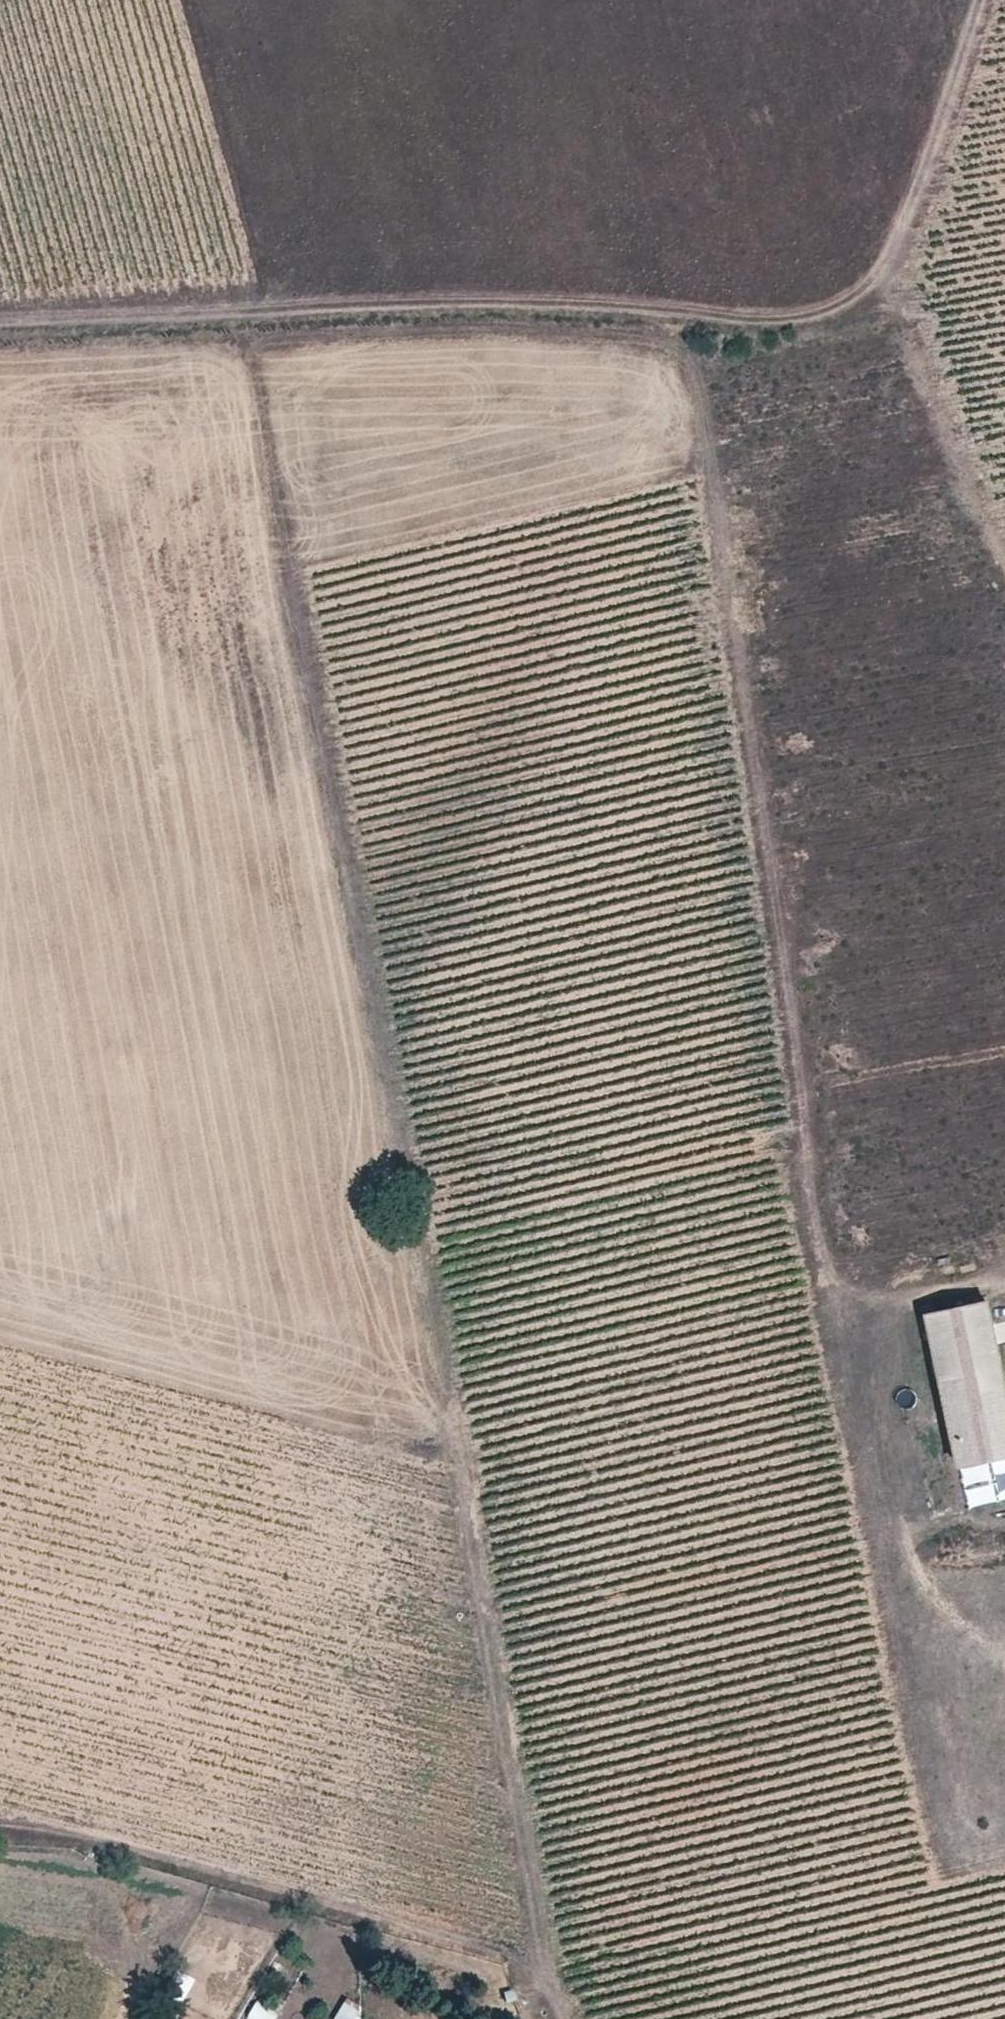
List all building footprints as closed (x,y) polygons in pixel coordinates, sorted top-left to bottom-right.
[(924,1312),(955,1459),(1004,1448),(1004,1391),(985,1299),(924,1312)] [(184,1998),(193,1974),(176,1967),(167,1991),(184,1998)] [(330,2018),(363,2018),(370,2008),(345,1994),(330,2018)] [(278,2008),(255,1997),(245,2016),(252,2018),(273,2018),(278,2008)]
